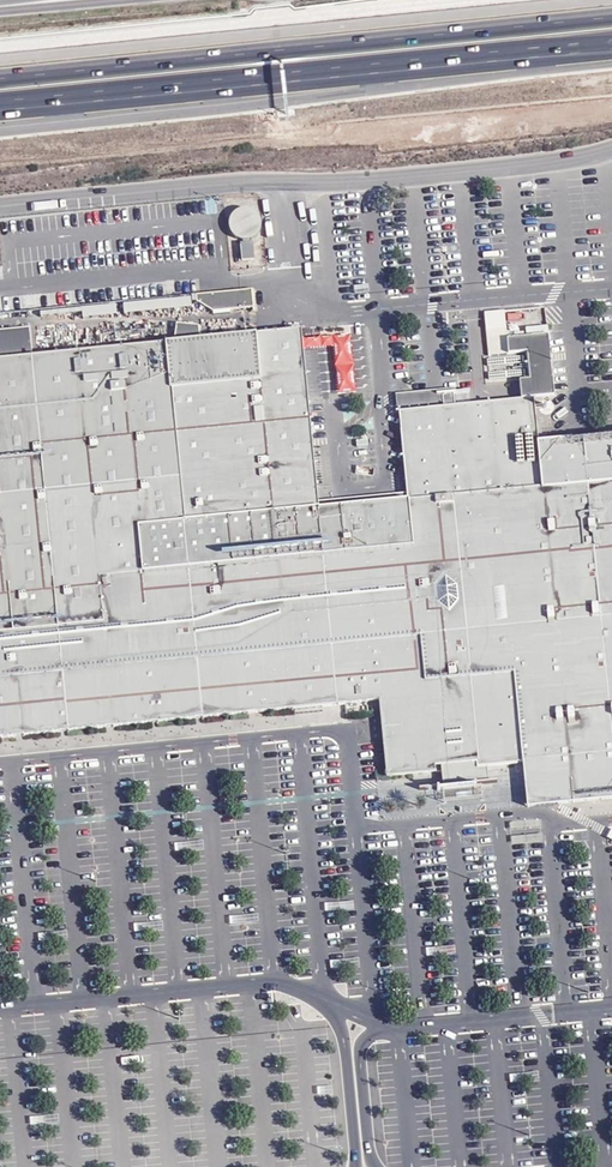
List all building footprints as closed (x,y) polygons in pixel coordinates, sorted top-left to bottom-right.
[(245,208),(240,209),(237,210),(234,212),(231,216),(230,220),(229,225),(230,228),(230,231),(232,234),(234,236),(236,238),(238,239),(241,240),(245,240),(248,241),(252,240),(254,238),(256,236),(259,234),(260,231),(262,227),(262,223),(261,220),(260,217),(258,214),(257,212),(254,210),(252,209),(249,208),(245,208)] [(252,243),(240,244),(241,250),(243,261),(254,259),(253,250),(252,249),(252,243)] [(214,312),(254,308),(252,290),(196,295),(197,301),(214,312)] [(124,305),(125,314),(193,307),(192,298),(124,305)] [(84,318),(118,315),(117,306),(83,309),(41,313),(41,317),(83,313),(84,318)] [(506,311),(487,313),(488,329),(507,328),(506,311)] [(176,342),(200,340),(199,327),(177,325),(175,336),(176,342)] [(529,338),(550,336),(550,327),(529,329),(529,338)] [(33,357),(30,328),(0,331),(0,360),(33,357)] [(510,355),(508,339),(507,328),(488,329),(490,357),(510,355)] [(539,442),(535,398),(556,396),(550,336),(529,338),(508,339),(510,355),(529,354),(531,380),(520,381),(522,400),(464,405),(444,407),(399,411),(401,429),(408,493),(409,501),(320,509),(320,502),(302,331),(200,340),(176,342),(33,357),(0,360),(0,738),(293,709),(322,706),(381,700),(389,776),(429,773),(432,772),(434,772),(437,772),(443,772),(445,789),(461,788),(490,785),(488,767),(523,764),(525,778),(539,789),(559,805),(611,799),(611,435),(539,442)] [(462,388),(398,394),(399,411),(444,407),(443,394),(462,392),(462,388)] [(471,392),(462,392),(443,394),(444,407),(464,405),(463,400),(472,399),(471,392)] [(409,501),(408,493),(320,502),(320,509),(409,501)] [(322,706),(293,709),(294,717),(322,714),(322,706)] [(528,808),(559,805),(539,789),(525,778),(528,808)]
